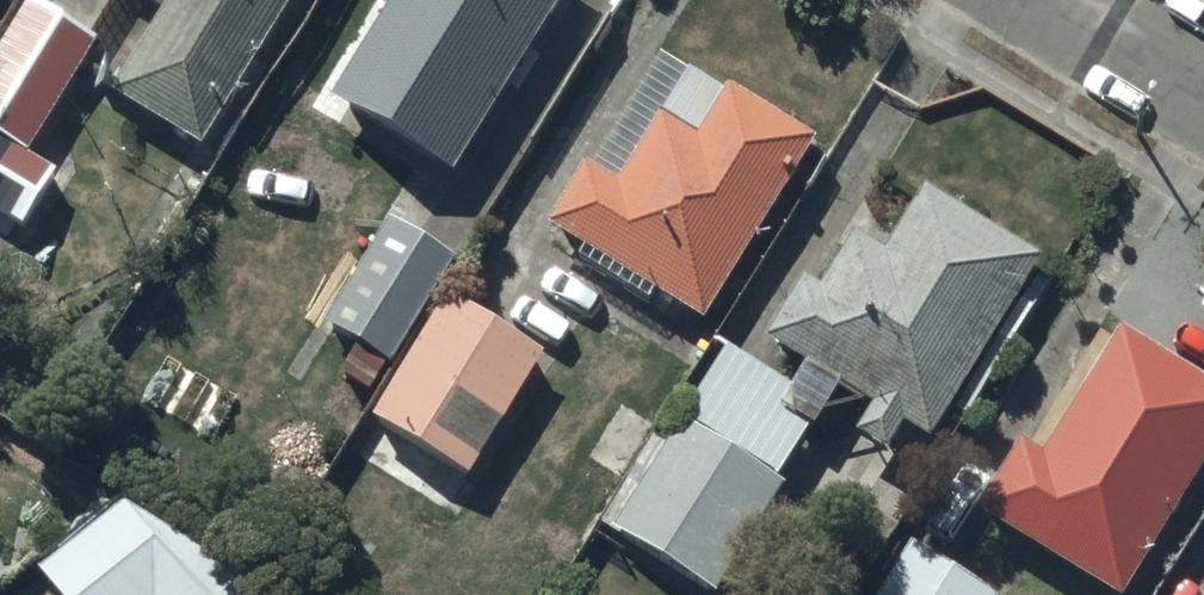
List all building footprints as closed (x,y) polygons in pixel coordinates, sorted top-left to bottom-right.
[(172,5),(115,99),(207,153),(299,0),(164,0),(172,5)] [(338,103),(458,175),(563,0),(400,0),(338,103)] [(36,3),(0,61),(0,212),(28,230),(63,173),(30,152),(99,42),(36,3)] [(723,98),(662,62),(596,170),(590,166),(551,231),(589,254),(584,262),(654,304),(658,298),(703,324),(815,139),(730,87),(723,98)] [(928,191),(887,259),(856,241),(825,293),(807,282),(768,346),(808,370),(794,393),(728,354),(678,438),(667,431),(607,529),(717,594),(724,594),(790,484),(782,480),(812,429),(819,433),(845,391),(874,409),(859,435),(893,456),(909,428),(934,443),(1044,261),(928,191)] [(372,398),(460,263),(396,222),(327,327),(360,347),(340,377),(372,398)] [(441,536),(548,359),(450,301),(356,456),(414,491),(401,513),(441,536)] [(1089,386),(1044,462),(1021,449),(979,520),(1108,594),(1130,594),(1203,467),(1203,386),(1160,360),(1131,410),(1089,386)] [(552,516),(588,539),(630,474),(594,451),(552,516)] [(224,563),(127,504),(41,569),(61,594),(249,594),(224,563)] [(913,544),(882,594),(999,594),(913,544)]
